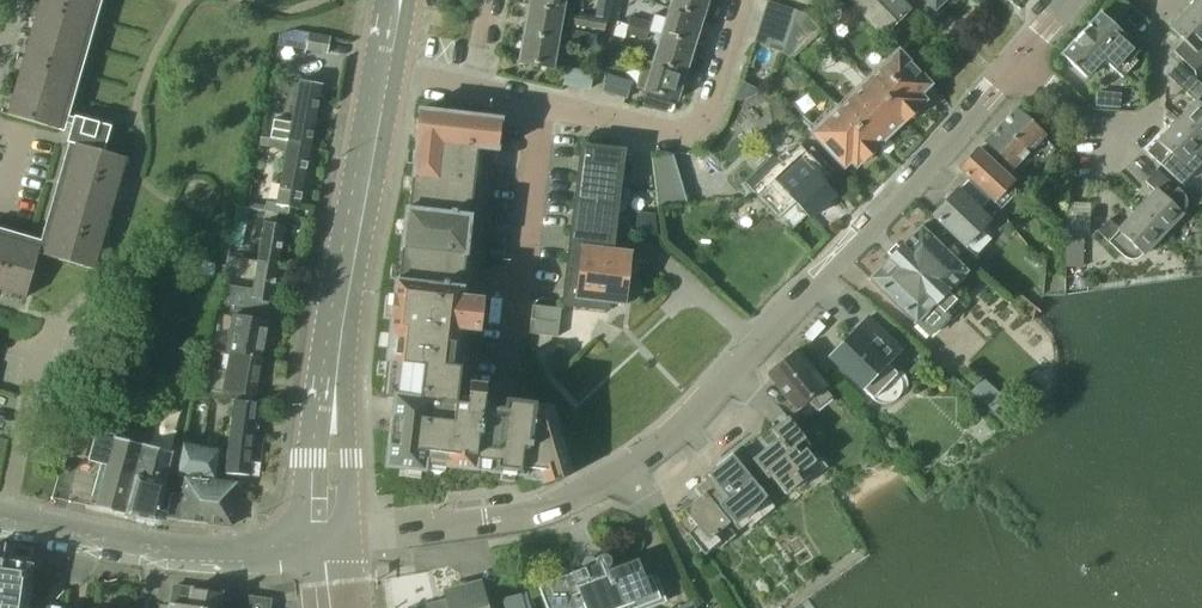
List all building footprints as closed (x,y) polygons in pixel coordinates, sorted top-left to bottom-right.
[(95,0),(40,0),(6,115),(56,130),(95,0)] [(529,7),(561,12),(563,0),(530,0),(529,7)] [(669,9),(701,18),(707,0),(672,0),(669,9)] [(910,10),(900,0),(846,0),(882,37),(910,10)] [(934,9),(943,0),(925,0),(934,9)] [(1188,8),(1201,21),(1201,0),(1196,0),(1188,8)] [(765,4),(762,17),(791,25),(796,11),(766,2),(765,4)] [(529,7),(524,35),(556,41),(561,12),(529,7)] [(1201,63),(1201,21),(1188,8),(1168,29),(1182,42),(1172,52),(1193,72),(1201,63)] [(650,23),(647,32),(660,36),(692,46),(701,18),(669,9),(666,19),(653,15),(650,23)] [(1086,79),(1102,61),(1121,79),(1136,63),(1131,59),(1138,52),(1123,38),(1124,37),(1099,13),(1060,55),(1086,79)] [(567,26),(603,33),(605,33),(607,22),(569,15),(567,26)] [(627,25),(647,32),(650,23),(630,16),(627,25)] [(762,17),(757,30),(787,39),(791,25),(762,17)] [(617,22),(614,37),(624,40),(625,35),(645,40),(647,32),(627,25),(617,22)] [(787,39),(757,30),(753,44),(753,45),(783,54),(787,39)] [(570,43),(600,48),(601,41),(587,39),(588,34),(571,31),(570,43)] [(326,54),(329,39),(308,34),(305,50),(326,54)] [(551,68),(552,66),(561,67),(563,55),(554,54),(556,41),(524,35),(520,63),(551,68)] [(660,36),(652,64),(683,73),(692,46),(660,36)] [(865,82),(905,124),(920,110),(917,108),(923,102),(918,96),(928,87),(927,85),(937,77),(907,46),(898,54),(895,52),(865,82)] [(610,51),(606,68),(620,72),(624,55),(610,51)] [(652,64),(643,91),(675,101),(683,73),(652,64)] [(565,69),(562,86),(571,87),(589,91),(590,90),(593,73),(565,68),(565,69)] [(625,100),(630,84),(605,76),(600,92),(625,100)] [(836,109),(876,151),(877,150),(875,148),(901,123),(904,125),(905,124),(865,82),(836,109)] [(1175,122),(1201,147),(1201,146),(1201,88),(1196,82),(1184,94),(1193,103),(1175,122)] [(272,121),(269,141),(287,144),(309,148),(320,87),(298,83),(291,124),(272,121)] [(751,102),(763,111),(771,98),(759,90),(751,102)] [(862,165),(876,151),(836,109),(809,135),(842,169),(848,163),(854,169),(860,163),(862,165)] [(424,466),(443,468),(524,477),(525,469),(538,470),(542,484),(570,475),(549,408),(515,404),(504,403),(503,410),(480,407),(482,389),(469,387),(468,387),(475,331),(476,332),(477,332),(478,327),(481,302),(478,301),(480,288),(482,270),(483,257),(494,166),(496,149),(499,126),(500,120),(478,117),(418,110),(406,210),(404,209),(396,281),(393,280),(380,398),(391,400),(383,468),(399,470),(399,477),(420,479),(421,472),(423,473),(424,466)] [(1012,169),(1028,153),(1043,137),(1016,110),(984,143),(1012,169)] [(92,270),(125,159),(102,152),(109,128),(73,117),(66,143),(74,146),(42,256),(92,270)] [(1159,166),(1180,186),(1201,163),(1201,147),(1175,122),(1145,153),(1159,166)] [(250,200),(249,209),(265,211),(271,212),(271,214),(276,215),(276,214),(287,216),(289,206),(298,208),(309,148),(287,144),(277,203),(266,201),(266,203),(250,200)] [(608,250),(620,152),(580,147),(561,305),(607,311),(608,304),(624,305),(630,252),(608,250)] [(810,148),(757,197),(778,219),(794,204),(809,219),(832,197),(820,185),(834,172),(810,148)] [(977,150),(958,170),(960,172),(968,180),(992,203),(993,203),(1002,210),(1012,199),(1012,183),(977,150)] [(648,154),(657,208),(670,206),(670,205),(681,203),(678,183),(667,185),(662,152),(648,154)] [(1153,192),(1135,211),(1161,236),(1181,215),(1180,214),(1181,212),(1184,209),(1185,204),(1184,200),(1181,196),(1155,171),(1144,183),(1153,192)] [(930,217),(963,249),(973,258),(993,237),(983,228),(989,222),(978,212),(987,203),(966,183),(956,192),(955,191),(930,217)] [(1086,233),(1087,203),(1065,203),(1064,233),(1086,233)] [(265,211),(256,261),(276,264),(282,227),(274,226),(276,215),(271,214),(271,212),(265,211)] [(1141,257),(1161,236),(1135,211),(1117,230),(1107,221),(1096,233),(1122,258),(1126,260),(1130,261),(1135,260),(1138,257),(1140,255),(1141,257)] [(946,293),(966,273),(919,228),(867,281),(927,339),(947,318),(944,315),(956,303),(946,293)] [(1082,268),(1083,234),(1065,234),(1065,268),(1082,268)] [(38,248),(0,237),(0,291),(24,298),(38,248)] [(222,285),(219,304),(233,306),(233,307),(259,311),(266,312),(268,302),(269,302),(276,264),(256,261),(251,289),(222,285)] [(533,306),(531,320),(558,323),(560,310),(533,306)] [(231,317),(225,353),(228,353),(259,359),(266,322),(265,322),(266,312),(259,311),(233,307),(232,317),(231,317)] [(901,387),(907,388),(906,385),(906,382),(905,380),(904,377),(901,374),(896,369),(889,361),(899,350),(867,319),(829,358),(875,404),(874,404),(882,406),(888,406),(892,404),(894,403),(896,400),(898,398),(900,393),(901,392),(900,390),(901,387)] [(531,320),(529,334),(557,337),(558,323),(531,320)] [(204,387),(202,398),(231,403),(231,402),(244,403),(245,395),(253,396),(259,359),(228,353),(225,379),(220,379),(219,389),(204,387)] [(798,410),(808,402),(816,412),(832,400),(823,389),(794,353),(768,374),(798,410)] [(231,403),(224,474),(237,475),(249,476),(251,449),(252,438),(255,404),(244,403),(231,402),(231,403)] [(83,458),(93,422),(76,417),(66,453),(83,458)] [(777,439),(752,460),(769,481),(771,478),(786,497),(802,484),(798,479),(817,464),(805,450),(810,446),(787,418),(770,431),(777,439)] [(156,522),(173,453),(97,434),(91,460),(106,464),(95,507),(156,522)] [(232,526),(236,485),(215,480),(218,453),(182,445),(175,477),(183,478),(181,496),(169,495),(167,517),(179,518),(178,520),(232,526)] [(732,456),(707,475),(709,478),(726,499),(717,505),(722,511),(733,526),(756,507),(755,506),(765,497),(753,483),(732,456)] [(701,497),(683,510),(696,527),(687,534),(705,557),(723,544),(716,535),(729,524),(720,512),(722,511),(717,505),(726,499),(709,478),(695,489),(701,497)] [(651,595),(637,560),(606,571),(605,568),(606,568),(607,566),(609,565),(609,563),(610,561),(610,559),(610,558),(609,557),(608,555),(606,554),(603,553),(601,553),(598,554),(596,556),(595,558),(594,559),(594,561),(594,563),(595,565),(585,569),(584,568),(537,586),(545,607),(618,607),(651,595)] [(31,566),(7,563),(7,561),(0,560),(0,607),(25,607),(31,566)] [(481,585),(444,594),(447,603),(428,607),(487,607),(481,585)] [(171,607),(270,607),(271,601),(231,595),(174,587),(171,607)] [(502,600),(504,607),(529,607),(525,593),(502,600)]
